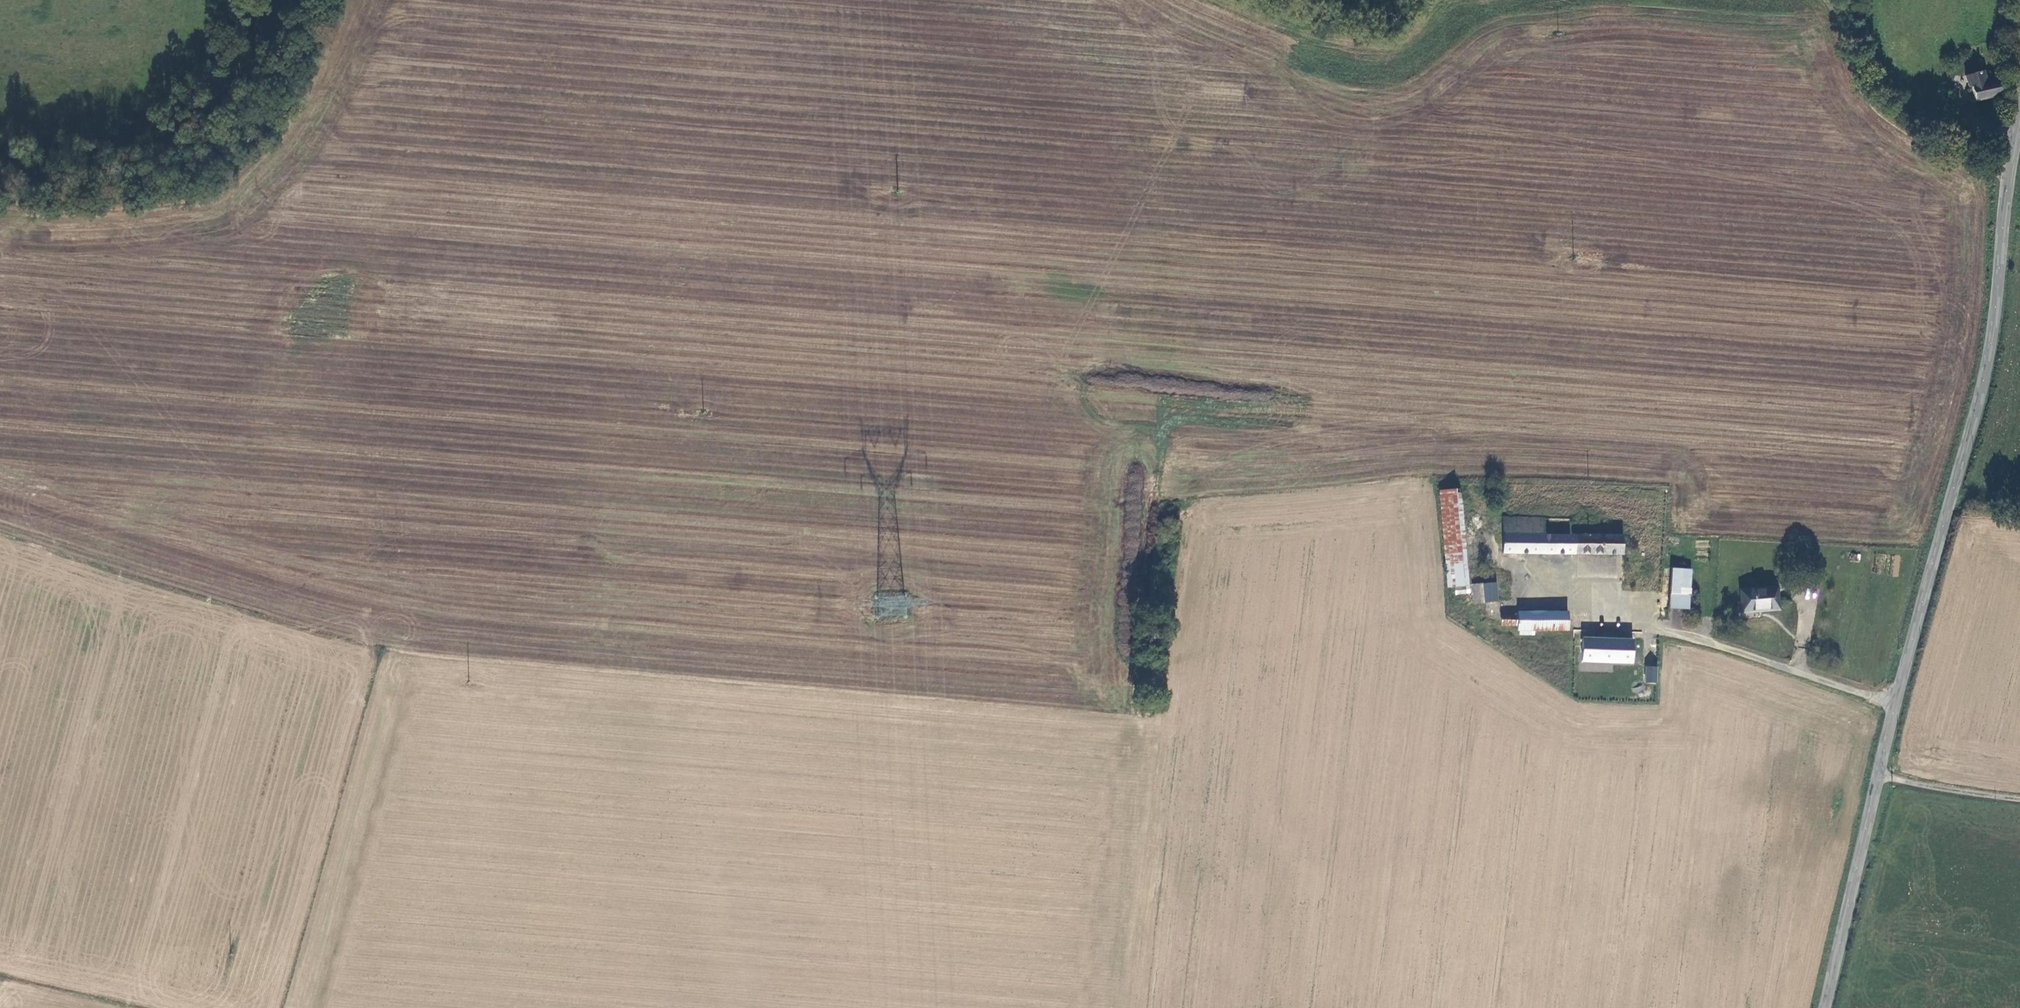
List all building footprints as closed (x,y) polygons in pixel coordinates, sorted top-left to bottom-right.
[(1991,74),(1986,74),(1969,80),(1973,92),(1978,91),(1982,106),(2010,98),(2005,83),(1994,86),(1991,74)] [(1462,491),(1445,492),(1453,589),(1469,588),(1462,491)] [(1630,540),(1576,538),(1577,521),(1511,519),(1510,536),(1510,555),(1629,558),(1630,540)] [(1543,577),(1546,578),(1548,578),(1551,578),(1553,577),(1555,575),(1556,572),(1556,570),(1556,567),(1554,565),(1552,563),(1550,563),(1547,563),(1545,563),(1543,565),(1541,567),(1540,570),(1541,572),(1542,575),(1543,577)] [(1676,572),(1673,611),(1693,612),(1696,574),(1676,572)] [(1480,605),(1502,604),(1500,574),(1488,575),(1489,586),(1478,587),(1480,605)] [(1777,609),(1774,588),(1739,591),(1742,612),(1777,609)] [(1521,628),(1524,631),(1569,631),(1569,613),(1522,614),(1522,616),(1506,617),(1506,628),(1521,628)] [(1582,638),(1581,661),(1636,664),(1636,659),(1631,659),(1632,642),(1582,638)] [(1657,683),(1658,666),(1646,665),(1645,682),(1657,683)]
